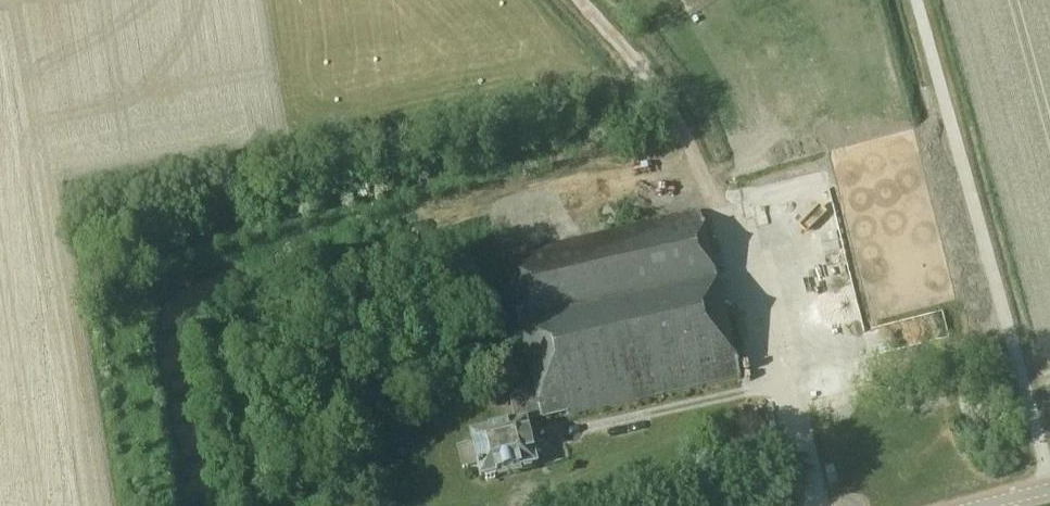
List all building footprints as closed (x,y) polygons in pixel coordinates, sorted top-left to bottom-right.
[(566,419),(739,379),(697,213),(503,258),(536,389),(511,395),(517,425),(471,436),(474,449),(460,453),(465,472),(479,468),(482,481),(538,468),(527,424),(566,415),(566,419)]
